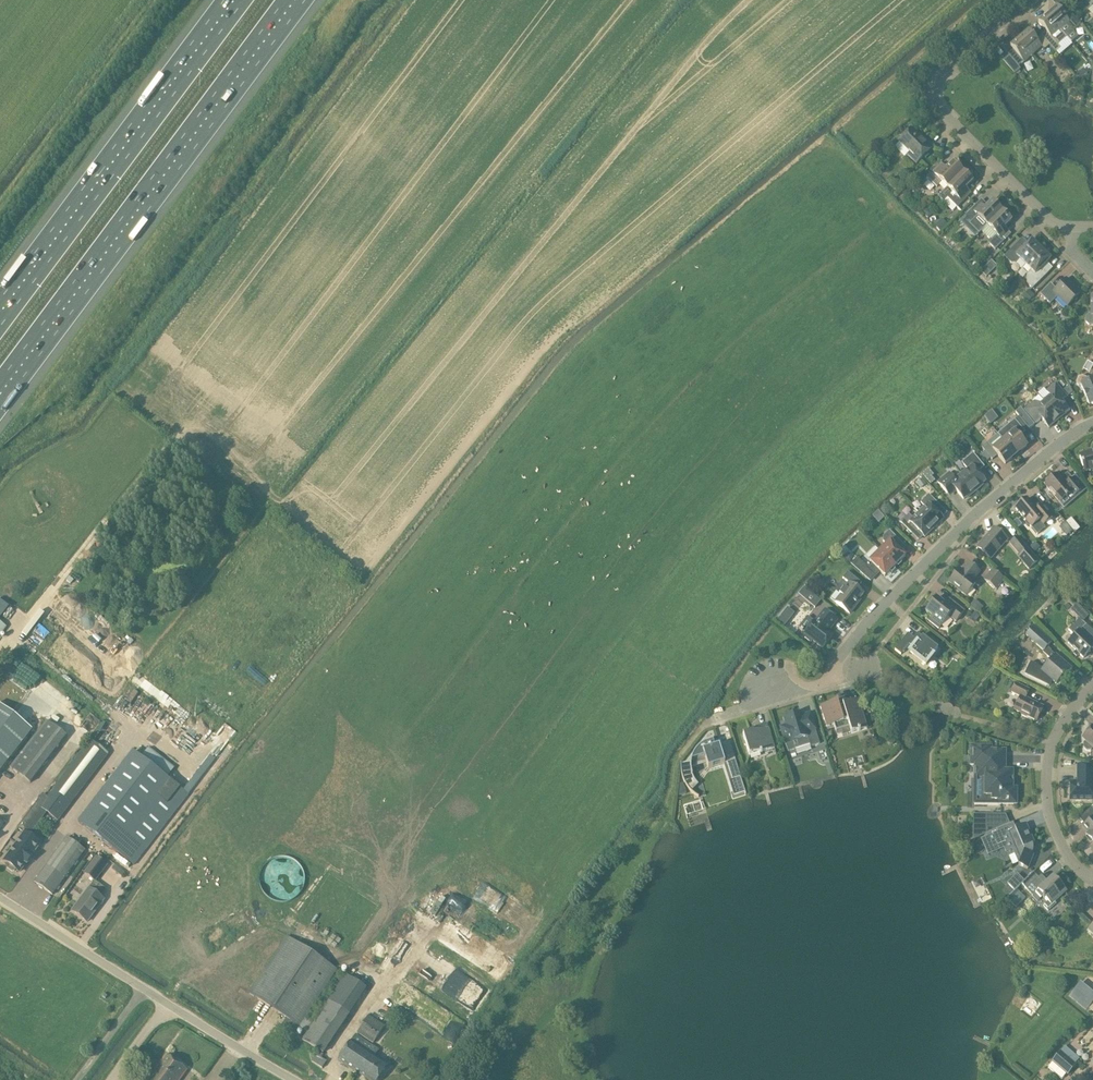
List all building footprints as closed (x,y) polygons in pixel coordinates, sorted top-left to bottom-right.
[(1056,7),(1047,15),(1061,30),(1068,24),(1074,30),(1081,24),(1077,20),(1065,7),(1060,11),(1056,7)] [(1061,30),(1047,15),(1038,22),(1045,31),(1041,35),(1049,45),(1055,41),(1052,38),(1061,30)] [(1049,45),(1041,35),(1036,39),(1028,31),(1019,39),(1033,54),(1042,46),(1044,50),(1049,45)] [(1033,54),(1019,39),(1010,47),(1014,51),(1003,61),(1015,74),(1021,69),(1018,67),(1033,54)] [(1056,44),(1051,47),(1055,52),(1060,48),(1056,44)] [(1081,82),(1088,76),(1083,70),(1076,75),(1081,82)] [(933,147),(924,139),(920,135),(918,137),(911,129),(898,141),(910,153),(908,155),(916,164),(933,147)] [(963,171),(953,162),(946,169),(941,163),(927,177),(937,187),(942,182),(947,187),(963,171)] [(963,171),(947,187),(938,196),(944,202),(948,198),(957,208),(971,194),(966,188),(973,181),(963,171)] [(987,225),(1002,211),(993,201),(985,208),(979,202),(965,216),(975,227),(982,220),(987,225)] [(922,213),(928,219),(933,214),(926,208),(922,213)] [(987,225),(997,235),(989,243),(995,250),(1011,235),(1004,228),(1012,220),(1002,211),(987,225)] [(1020,259),(1026,265),(1041,250),(1032,240),(1026,246),(1020,241),(1004,256),(1011,263),(1017,261),(1020,259)] [(1041,250),(1026,265),(1031,270),(1026,275),(1027,279),(1029,281),(1027,283),(1032,289),(1050,271),(1044,265),(1051,259),(1041,250)] [(1040,294),(1050,304),(1057,297),(1067,307),(1081,293),(1072,284),(1070,282),(1067,282),(1065,284),(1063,282),(1056,289),(1051,284),(1040,294)] [(1087,381),(1086,378),(1082,376),(1078,378),(1077,382),(1078,385),(1081,387),(1082,387),(1089,404),(1092,403),(1092,379),(1087,381)] [(1043,400),(1059,419),(1069,411),(1061,402),(1067,397),(1056,384),(1047,392),(1051,397),(1045,402),(1043,400)] [(1073,392),(1069,385),(1064,390),(1069,396),(1073,392)] [(1059,419),(1043,400),(1043,401),(1037,406),(1034,402),(1025,410),(1036,423),(1041,419),(1049,427),(1059,419)] [(1020,408),(1015,412),(1029,429),(1035,425),(1020,408)] [(998,434),(1016,455),(1027,446),(1019,437),(1025,432),(1015,420),(1009,425),(1014,431),(1004,440),(998,434)] [(1016,455),(998,434),(1003,440),(993,449),(988,443),(982,448),(992,460),(998,455),(1005,464),(1016,455)] [(1088,454),(1088,452),(1079,455),(1084,472),(1092,469),(1092,452),(1088,454)] [(968,470),(961,475),(975,491),(983,485),(982,484),(985,481),(976,470),(982,464),(973,453),(962,463),(968,470)] [(935,481),(932,477),(934,475),(928,469),(921,474),(931,485),(935,481)] [(975,491),(961,475),(955,480),(949,473),(938,483),(947,494),(954,488),(963,499),(967,496),(968,498),(975,491)] [(1044,484),(1060,503),(1065,498),(1066,499),(1067,498),(1067,497),(1071,493),(1074,496),(1081,490),(1071,478),(1065,484),(1057,474),(1055,475),(1054,473),(1049,477),(1051,479),(1044,484)] [(925,507),(919,512),(934,528),(943,519),(935,510),(939,505),(929,495),(921,503),(925,507)] [(1015,508),(1025,521),(1025,523),(1028,526),(1030,526),(1031,527),(1042,518),(1046,522),(1052,517),(1043,505),(1037,510),(1027,499),(1015,508)] [(872,516),(873,517),(878,523),(884,518),(879,511),(878,511),(872,516)] [(934,528),(919,512),(913,518),(909,514),(901,522),(911,533),(916,528),(925,537),(934,528)] [(1013,522),(1018,528),(1022,525),(1017,519),(1013,522)] [(1073,532),(1067,525),(1063,528),(1069,535),(1073,532)] [(994,528),(977,547),(990,559),(1007,540),(994,528)] [(886,544),(880,551),(895,566),(905,556),(899,550),(904,545),(889,530),(883,537),(883,541),(886,544)] [(1017,537),(1010,543),(1020,556),(1021,555),(1026,561),(1023,563),(1029,569),(1038,561),(1017,537)] [(895,566),(880,551),(865,565),(865,566),(874,575),(878,570),(885,576),(895,566)] [(857,557),(851,564),(859,572),(865,566),(865,565),(857,557)] [(949,582),(966,595),(976,582),(973,580),(979,572),(969,563),(962,572),(959,569),(949,582)] [(992,570),(985,580),(995,588),(1003,579),(992,570)] [(841,595),(835,602),(850,614),(856,606),(855,605),(863,594),(857,589),(862,583),(848,572),(843,578),(848,583),(839,594),(841,595)] [(804,587),(798,595),(815,608),(820,601),(804,587)] [(964,611),(952,601),(949,598),(944,604),(936,598),(926,611),(932,616),(929,621),(938,629),(949,616),(956,621),(964,611)] [(25,632),(44,609),(39,605),(20,628),(25,632)] [(806,634),(804,636),(805,638),(809,642),(811,641),(812,640),(823,648),(833,636),(826,630),(828,628),(830,629),(837,620),(824,610),(815,622),(814,621),(804,633),(806,634)] [(1080,618),(1068,630),(1074,636),(1068,643),(1083,658),(1092,648),(1092,643),(1091,642),(1092,640),(1092,631),(1080,618)] [(1052,642),(1033,626),(1026,635),(1044,651),(1052,642)] [(906,636),(895,650),(901,655),(909,644),(913,648),(910,652),(925,664),(925,665),(926,665),(926,664),(938,649),(935,647),(937,644),(927,636),(925,639),(918,633),(912,640),(906,636)] [(1030,662),(1024,674),(1049,686),(1052,680),(1056,684),(1063,676),(1062,675),(1065,672),(1067,674),(1072,669),(1055,654),(1042,669),(1036,665),(1035,667),(1030,664),(1031,663),(1030,662)] [(1011,692),(1020,696),(1014,710),(1021,713),(1022,715),(1026,717),(1028,716),(1036,721),(1043,707),(1034,703),(1028,700),(1025,698),(1029,690),(1015,684),(1011,692)] [(38,724),(3,697),(0,702),(0,774),(38,724)] [(823,713),(827,726),(834,724),(836,731),(849,727),(851,732),(858,730),(858,731),(860,730),(867,728),(860,706),(859,707),(859,706),(860,706),(858,700),(857,700),(853,701),(853,702),(852,701),(848,703),(848,704),(847,703),(843,704),(843,705),(843,706),(839,708),(837,701),(824,706),(826,712),(823,713)] [(780,728),(788,751),(795,749),(810,744),(811,747),(820,744),(810,714),(802,716),(801,713),(784,718),(786,726),(780,728)] [(66,735),(47,720),(11,767),(31,782),(66,735)] [(743,735),(749,756),(760,752),(760,753),(762,753),(762,752),(774,748),(767,723),(752,728),(753,729),(748,731),(749,733),(743,735)] [(1083,737),(1086,741),(1083,744),(1084,748),(1087,750),(1091,750),(1092,747),(1092,726),(1083,737)] [(708,769),(725,764),(719,746),(715,747),(713,741),(714,741),(713,740),(708,742),(706,742),(705,743),(703,744),(702,745),(701,746),(699,747),(698,748),(696,750),(695,752),(694,754),(693,756),(692,758),(691,759),(691,761),(681,764),(681,765),(681,768),(681,770),(681,772),(682,775),(682,776),(683,778),(684,781),(685,783),(686,785),(687,786),(688,788),(690,790),(691,792),(693,793),(695,795),(697,796),(699,797),(696,795),(693,792),(690,790),(688,787),(686,783),(694,779),(692,775),(693,775),(692,774),(692,772),(692,771),(691,769),(691,768),(706,763),(708,769)] [(18,828),(25,833),(28,835),(46,811),(59,820),(107,756),(89,742),(48,796),(44,792),(18,828)] [(970,764),(975,764),(975,777),(986,778),(986,800),(999,800),(999,804),(1016,804),(1016,788),(1012,788),(1013,770),(1005,770),(1005,750),(991,750),(991,746),(971,746),(970,764)] [(133,751),(78,822),(117,852),(172,781),(133,751)] [(733,754),(725,757),(727,763),(725,764),(735,797),(746,793),(733,754)] [(1070,783),(1070,801),(1092,801),(1092,766),(1078,766),(1078,783),(1070,783)] [(1005,815),(993,815),(992,823),(985,823),(985,834),(996,829),(1010,824),(1005,815)] [(1082,827),(1088,833),(1086,835),(1092,843),(1092,817),(1082,827)] [(1010,824),(996,829),(997,831),(981,838),(984,846),(1001,839),(1000,837),(1006,834),(1015,854),(1022,857),(1018,865),(1028,869),(1033,855),(1032,854),(1033,852),(1031,851),(1029,846),(1034,844),(1025,824),(1015,829),(1012,823),(1010,824)] [(25,833),(5,861),(9,864),(7,865),(7,867),(13,871),(15,871),(16,869),(20,872),(40,844),(28,835),(25,833)] [(64,836),(33,884),(52,896),(83,849),(64,836)] [(265,863),(263,865),(262,867),(262,869),(261,870),(260,872),(260,873),(260,874),(260,875),(259,877),(259,878),(260,881),(260,882),(260,883),(261,885),(261,888),(262,889),(264,891),(265,893),(265,894),(267,895),(268,896),(270,897),(272,899),(274,900),(276,900),(279,901),(282,901),(284,901),(286,901),(287,901),(289,900),(291,899),(294,898),(296,897),(298,895),(299,894),(300,893),(301,891),(302,890),(303,888),(304,886),(304,885),(304,884),(305,883),(305,881),(305,880),(305,878),(305,876),(305,875),(305,874),(304,872),(304,870),(303,868),(302,866),(301,865),(300,863),(298,862),(297,860),(295,859),(294,858),(292,858),(290,857),(289,856),(287,856),(285,856),(283,855),(280,855),(279,856),(277,856),(275,857),(274,857),(272,858),(271,859),(269,860),(267,861),(266,862),(265,863)] [(97,856),(84,873),(95,882),(108,865),(97,856)] [(125,872),(116,865),(113,869),(122,876),(125,872)] [(1017,888),(1026,879),(1019,872),(1010,881),(1017,888)] [(1026,889),(1032,896),(1038,891),(1048,901),(1043,905),(1048,911),(1057,903),(1054,901),(1057,898),(1058,899),(1067,891),(1053,876),(1044,884),(1038,877),(1026,889)] [(73,911),(87,922),(104,899),(90,888),(73,911)] [(1016,889),(1014,891),(1007,898),(1010,901),(1009,901),(1016,908),(1025,898),(1019,891),(1019,892),(1016,889)] [(302,1039),(319,1051),(324,1054),(351,1013),(343,1008),(329,999),(309,1029),(302,1023),(338,969),(287,936),(249,993),(287,1018),(282,1026),(294,1034),(300,1026),(307,1031),(302,1039)] [(1086,1008),(1092,999),(1092,994),(1078,982),(1069,995),(1086,1008)] [(385,1026),(369,1016),(358,1033),(374,1043),(385,1026)] [(340,1060),(370,1079),(378,1079),(388,1066),(374,1057),(379,1050),(357,1035),(353,1041),(352,1041),(340,1060)] [(1052,1061),(1048,1067),(1062,1079),(1067,1074),(1068,1075),(1076,1066),(1074,1065),(1079,1059),(1065,1046),(1052,1061)] [(324,1054),(319,1051),(312,1061),(323,1068),(328,1060),(323,1056),(324,1054)] [(188,1069),(166,1054),(148,1079),(180,1079),(188,1069)]
